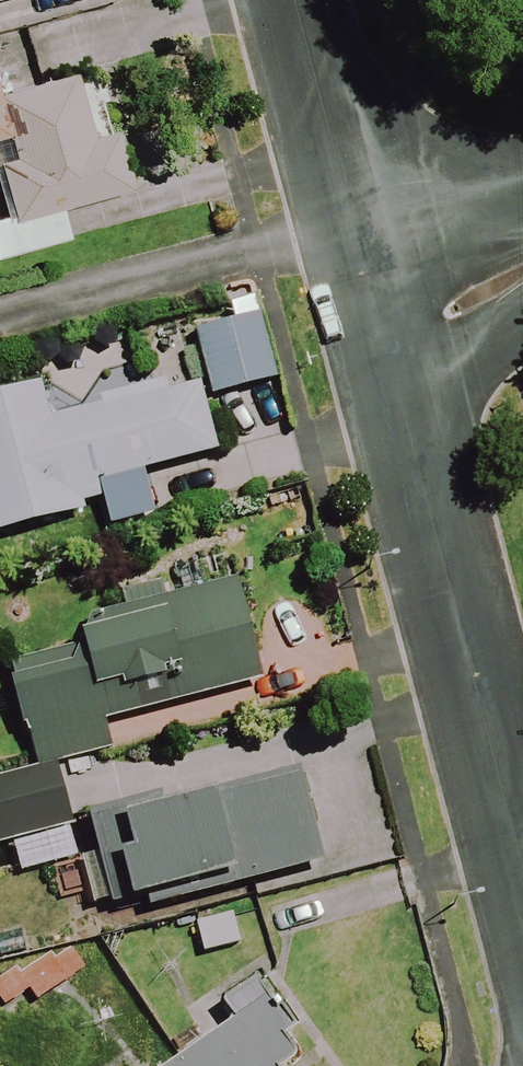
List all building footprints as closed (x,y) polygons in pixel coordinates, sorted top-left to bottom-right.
[(4,220),(0,221),(0,262),(67,243),(59,215),(126,195),(110,139),(86,145),(68,83),(162,56),(147,5),(0,47),(0,208),(4,220)] [(274,384),(258,319),(195,334),(210,399),(274,384)] [(195,381),(46,422),(36,387),(0,397),(0,537),(100,509),(95,488),(215,455),(195,381)] [(1,640),(30,764),(110,745),(105,722),(260,686),(236,585),(1,640)] [(72,827),(56,769),(0,785),(0,847),(72,827)] [(89,829),(113,913),(224,881),(229,897),(321,871),(293,772),(89,829)] [(3,1007),(29,992),(36,1005),(85,977),(67,944),(0,982),(0,1003),(3,1007)] [(104,1065),(283,1065),(304,1052),(251,971),(104,1065)]
